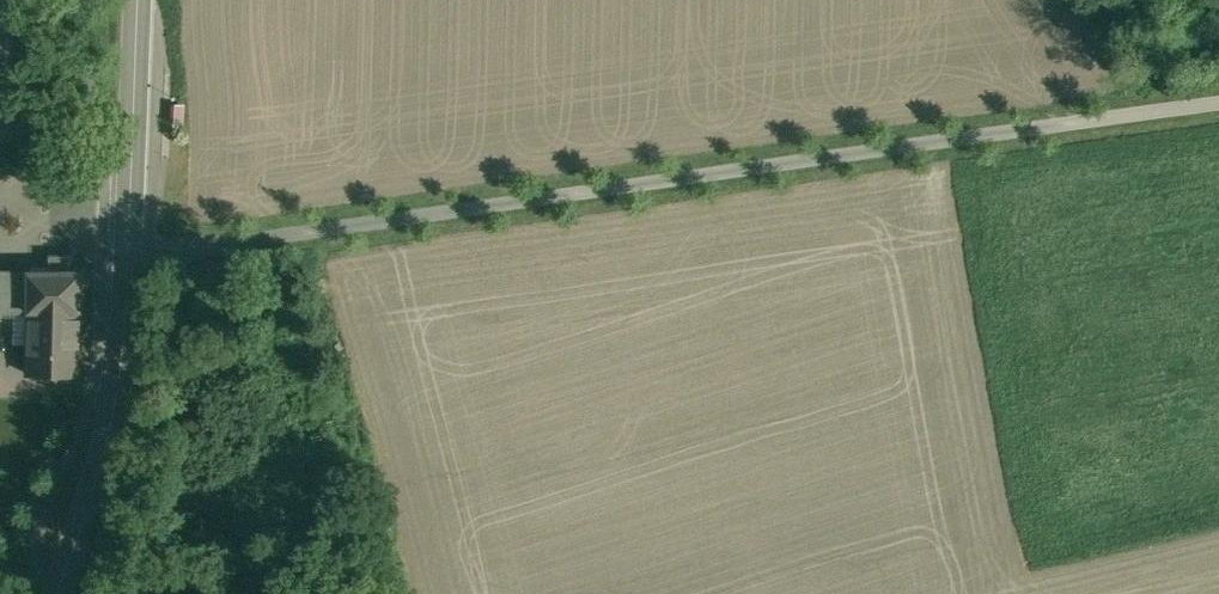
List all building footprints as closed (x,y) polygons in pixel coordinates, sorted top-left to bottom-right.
[(51,270),(0,270),(0,309),(17,309),(16,341),(29,342),(29,373),(81,373),(82,318),(90,318),(90,264),(82,255),(51,255),(51,270)]
